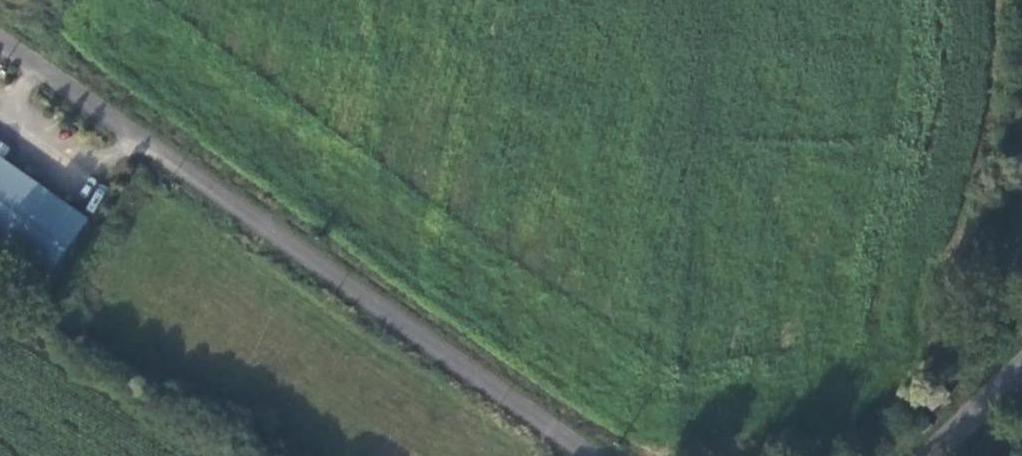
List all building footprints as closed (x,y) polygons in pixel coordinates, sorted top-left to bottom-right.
[(50,279),(93,221),(0,157),(0,243),(50,279)]
